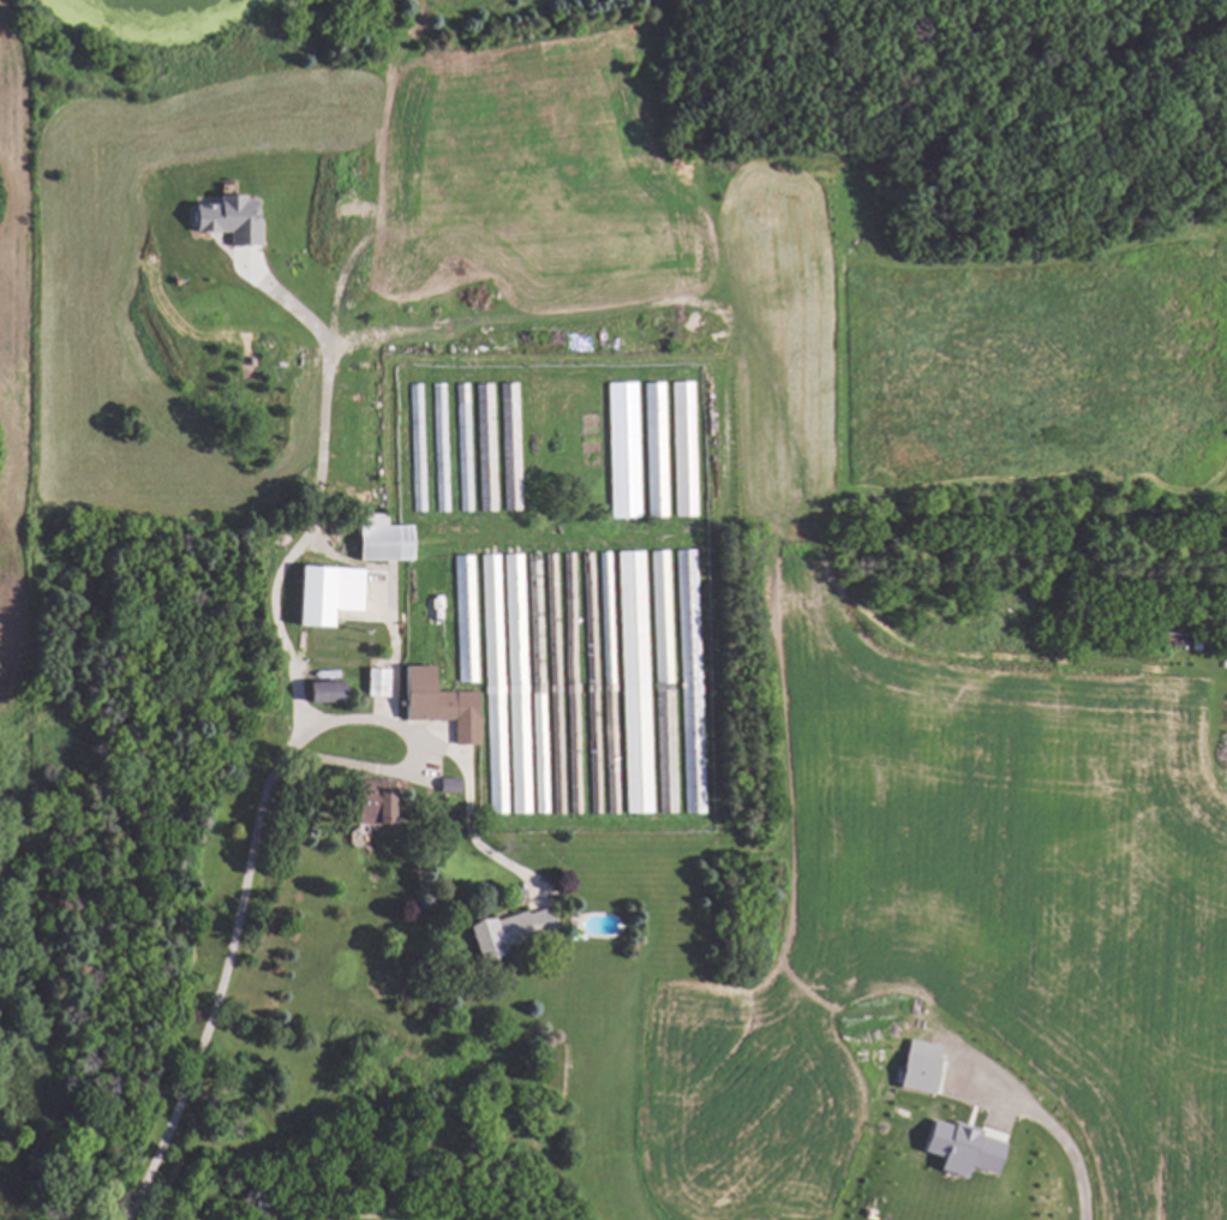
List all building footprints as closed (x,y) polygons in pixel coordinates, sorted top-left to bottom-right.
[(255,245),(255,219),(251,219),(250,196),(212,197),(213,203),(187,204),(188,233),(224,232),(225,246),(255,245)] [(691,381),(670,382),(673,517),(694,516),(691,381)] [(604,382),(607,518),(637,517),(634,382),(604,382)] [(644,495),(652,495),(652,517),(665,517),(663,382),(642,382),(644,495)] [(479,512),(496,512),(492,383),(475,384),(479,512)] [(419,384),(407,385),(408,417),(411,417),(411,424),(409,425),(411,500),(421,500),(421,510),(423,510),(419,384)] [(456,420),(459,512),(472,512),(467,384),(459,384),(460,420),(456,420)] [(500,384),(502,463),(503,463),(504,499),(517,498),(514,384),(500,384)] [(444,404),(432,404),(435,513),(446,512),(444,404)] [(408,526),(383,526),(383,514),(360,514),(360,527),(353,527),(352,560),(407,561),(408,526)] [(675,551),(680,700),(682,700),(682,709),(681,709),(684,813),(704,813),(695,550),(675,551)] [(623,814),(650,813),(643,551),(616,552),(623,814)] [(670,684),(667,551),(649,551),(652,684),(670,684)] [(510,814),(529,813),(521,553),(503,554),(510,814)] [(499,554),(480,555),(485,739),(492,739),(493,775),(488,775),(488,795),(494,795),(495,814),(505,814),(499,554)] [(476,682),(472,555),(452,556),(455,639),(456,683),(476,682)] [(361,569),(293,566),(291,627),(329,628),(329,611),(360,612),(361,569)] [(440,619),(441,601),(425,600),(424,618),(440,619)] [(398,720),(451,721),(451,745),(475,745),(475,692),(429,692),(429,667),(398,666),(398,720)] [(363,697),(385,697),(385,669),(364,669),(363,697)] [(301,683),(301,704),(338,703),(337,682),(301,683)] [(455,793),(455,779),(436,778),(435,793),(455,793)] [(368,825),(386,825),(388,782),(351,781),(350,825),(368,825)] [(464,928),(473,959),(554,935),(545,904),(464,928)] [(936,1061),(901,1052),(892,1087),(928,1096),(936,1061)] [(917,1152),(937,1158),(934,1171),(961,1179),(964,1168),(990,1175),(1001,1140),(948,1125),(927,1119),(917,1152)]
